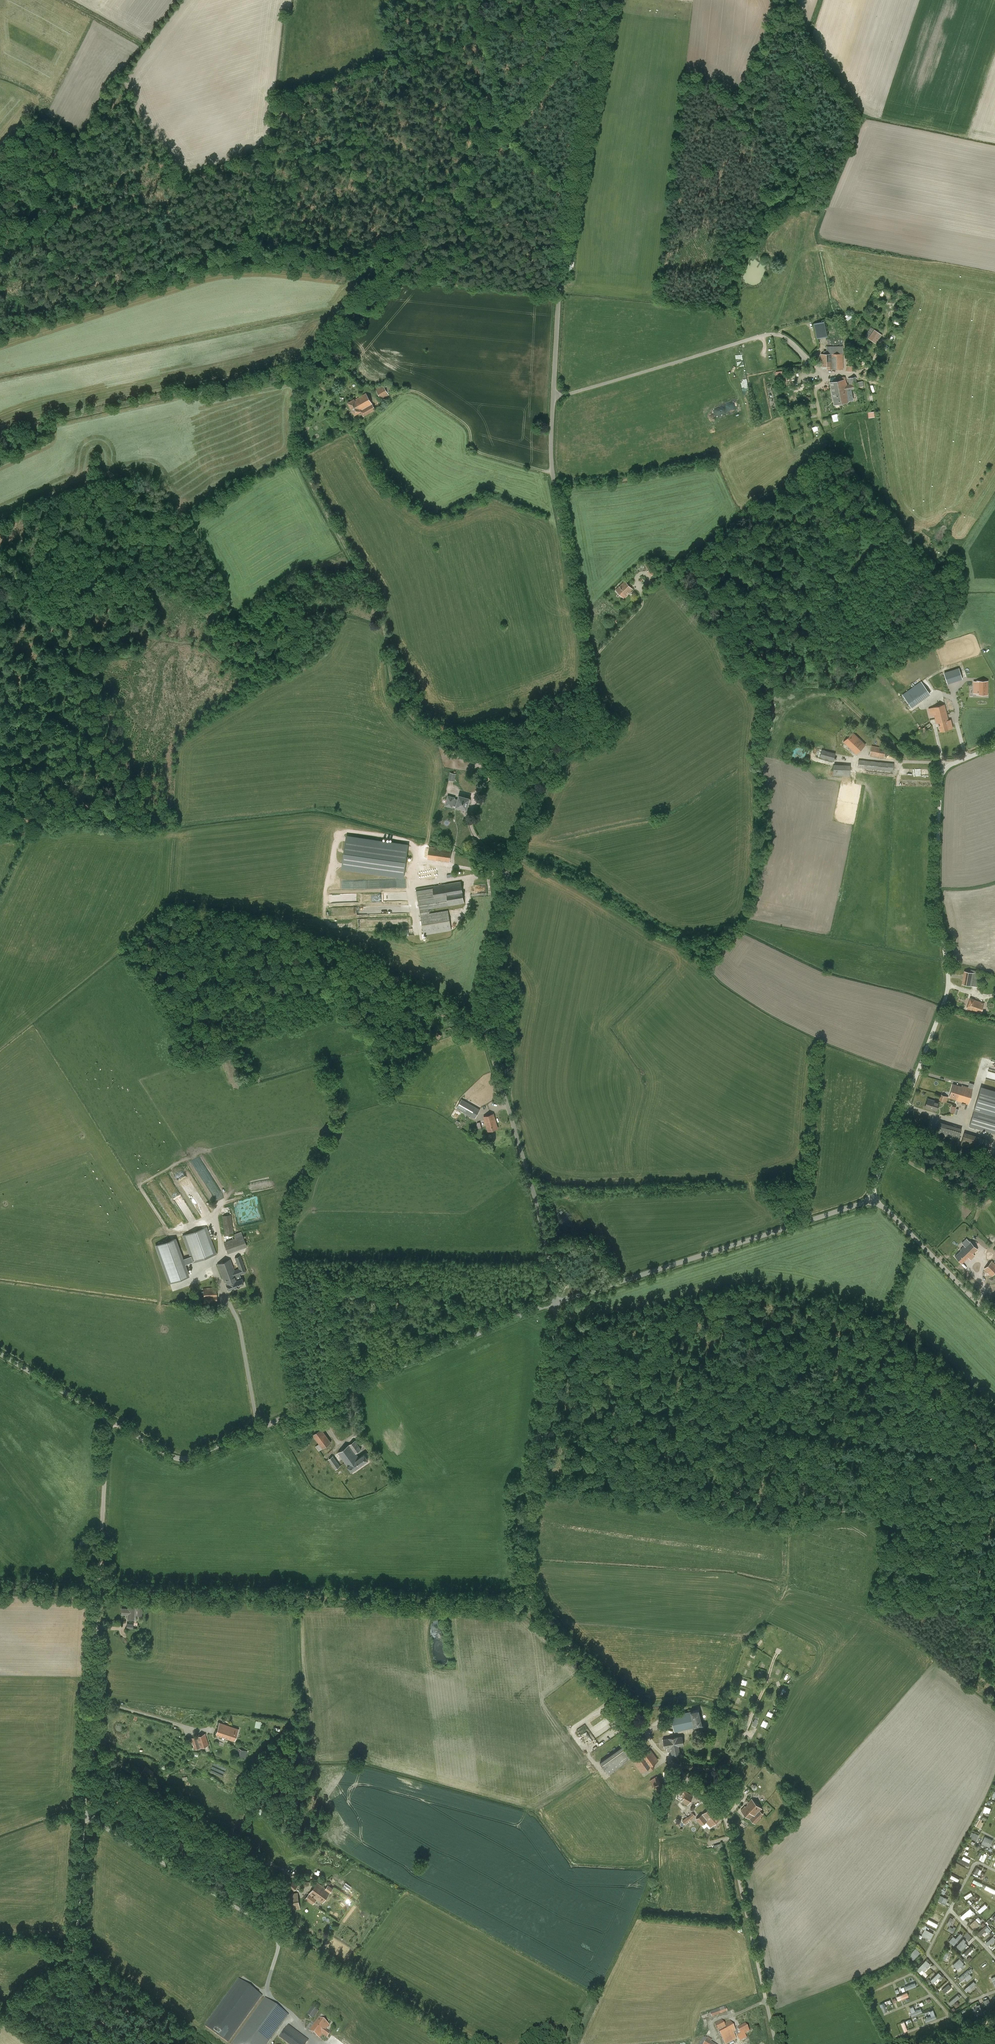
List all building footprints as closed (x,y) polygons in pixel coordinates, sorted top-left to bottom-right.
[(823,322),(814,323),(817,339),(826,337),(823,322)] [(882,335),(871,327),(865,336),(876,344),(882,335)] [(827,346),(827,354),(821,354),(821,367),(827,366),(827,369),(843,369),(843,346),(827,346)] [(863,381),(857,382),(856,376),(848,378),(849,384),(847,385),(845,377),(844,376),(839,377),(840,380),(830,382),(834,405),(848,402),(848,401),(846,391),(851,390),(858,388),(858,387),(864,386),(863,381)] [(383,385),(376,389),(381,399),(389,395),(388,393),(393,390),(390,384),(385,387),(383,385)] [(366,394),(355,401),(355,400),(348,404),(355,415),(361,412),(363,416),(375,410),(366,394)] [(914,523),(921,528),(925,524),(918,518),(914,523)] [(928,527),(925,532),(932,537),(935,532),(928,527)] [(644,563),(648,570),(647,571),(651,576),(656,573),(648,561),(644,563)] [(619,586),(616,590),(624,598),(633,589),(625,582),(620,587),(619,586)] [(902,695),(911,708),(938,689),(929,676),(902,695)] [(973,687),(972,695),(983,697),(985,683),(974,681),(974,682),(971,681),(970,686),(973,687)] [(934,715),(936,723),(938,723),(940,731),(952,728),(950,720),(948,720),(944,705),(930,708),(932,716),(934,715)] [(440,725),(438,731),(447,734),(448,727),(440,725)] [(843,742),(849,747),(851,745),(853,744),(859,738),(853,732),(843,742)] [(865,745),(860,739),(859,738),(853,744),(851,745),(849,747),(856,754),(865,745)] [(869,755),(884,758),(886,751),(880,750),(880,748),(871,746),(869,755)] [(835,753),(817,748),(815,756),(833,761),(835,753)] [(866,769),(893,771),(894,763),(859,760),(858,767),(866,768),(866,769)] [(834,764),(833,775),(850,777),(851,765),(834,764)] [(450,772),(448,780),(454,781),(456,774),(450,772)] [(448,796),(446,805),(452,807),(454,798),(448,796)] [(456,806),(466,809),(469,799),(459,796),(456,806)] [(403,877),(408,846),(347,836),(342,867),(403,877)] [(429,847),(427,859),(450,862),(451,850),(429,847)] [(433,886),(432,886),(416,889),(423,935),(451,931),(448,910),(429,913),(429,909),(464,903),(460,882),(433,886)] [(400,917),(400,925),(412,924),(412,916),(400,917)] [(979,973),(965,971),(964,971),(962,984),(980,987),(980,981),(978,981),(979,973)] [(984,1003),(975,1000),(970,998),(967,1009),(981,1013),(984,1003)] [(435,1031),(430,1039),(436,1043),(442,1036),(435,1031)] [(988,1071),(986,1079),(994,1081),(994,1073),(988,1071)] [(962,1087),(953,1084),(949,1097),(956,1100),(968,1104),(973,1088),(962,1085),(962,1087)] [(941,1094),(939,1100),(946,1102),(948,1097),(941,1094)] [(456,1108),(475,1118),(480,1109),(462,1099),(456,1108)] [(939,1103),(928,1099),(925,1106),(936,1110),(939,1103)] [(975,1106),(969,1126),(994,1134),(994,1112),(975,1106)] [(484,1117),(488,1131),(497,1129),(493,1114),(484,1117)] [(937,1134),(958,1140),(961,1129),(940,1122),(937,1134)] [(173,1217),(177,1215),(173,1207),(168,1209),(173,1217)] [(233,1235),(231,1214),(221,1216),(224,1236),(233,1235)] [(216,1254),(206,1227),(182,1235),(192,1263),(216,1254)] [(224,1242),(228,1253),(247,1247),(241,1231),(233,1234),(235,1238),(224,1242)] [(175,1240),(155,1246),(169,1285),(188,1278),(175,1240)] [(968,1257),(970,1260),(975,1255),(973,1254),(978,1249),(969,1241),(960,1249),(961,1250),(955,1256),(962,1263),(968,1257)] [(240,1256),(235,1258),(239,1269),(234,1270),(230,1260),(217,1264),(223,1280),(225,1279),(227,1285),(226,1285),(228,1290),(234,1287),(235,1288),(239,1286),(239,1285),(244,1284),(242,1279),(241,1279),(240,1274),(246,1272),(240,1256)] [(991,1276),(994,1272),(994,1264),(992,1261),(984,1269),(991,1276)] [(217,1303),(217,1287),(203,1288),(204,1304),(211,1303),(211,1308),(217,1307),(217,1303)] [(319,1444),(315,1447),(319,1451),(331,1442),(322,1428),(313,1435),(319,1444)] [(355,1441),(338,1453),(351,1471),(368,1460),(364,1454),(359,1458),(355,1453),(361,1449),(355,1441)] [(328,1459),(335,1469),(340,1466),(333,1456),(328,1459)] [(122,1609),(122,1614),(128,1614),(127,1619),(134,1619),(135,1608),(128,1608),(128,1609),(122,1609)] [(761,1647),(764,1642),(760,1639),(756,1644),(761,1647)] [(675,1730),(694,1726),(703,1724),(699,1709),(691,1711),(689,1711),(672,1715),(674,1726),(675,1730)] [(635,1728),(632,1722),(624,1726),(627,1732),(635,1728)] [(238,1729),(219,1723),(215,1735),(234,1741),(238,1729)] [(191,1738),(194,1750),(208,1745),(205,1734),(191,1738)] [(671,1750),(672,1754),(680,1753),(679,1746),(683,1745),(682,1736),(663,1739),(665,1748),(666,1748),(667,1750),(671,1750)] [(632,1758),(623,1745),(599,1762),(609,1775),(632,1758)] [(248,1751),(238,1748),(235,1756),(245,1759),(248,1751)] [(645,1753),(634,1762),(641,1772),(648,1768),(650,1771),(654,1768),(652,1765),(658,1760),(651,1749),(645,1753)] [(140,1773),(149,1779),(154,1771),(145,1765),(140,1773)] [(650,1780),(656,1790),(663,1786),(657,1776),(650,1780)] [(726,1783),(719,1789),(727,1798),(729,1796),(728,1795),(733,1791),(726,1783)] [(692,1798),(686,1794),(681,1801),(688,1805),(692,1798)] [(741,1811),(755,1824),(761,1818),(760,1817),(763,1814),(760,1811),(762,1808),(752,1799),(747,1803),(748,1804),(746,1807),(745,1806),(741,1811)] [(721,1818),(711,1807),(696,1819),(701,1825),(706,1821),(711,1827),(721,1818)] [(692,1812),(682,1820),(685,1824),(695,1816),(692,1812)] [(978,1840),(980,1834),(973,1832),(971,1838),(978,1840)] [(986,1836),(982,1843),(990,1847),(994,1840),(986,1836)] [(722,1842),(713,1845),(715,1850),(724,1848),(722,1842)] [(957,1872),(960,1867),(963,1869),(964,1866),(957,1863),(953,1870),(957,1872)] [(977,1867),(974,1874),(979,1876),(982,1870),(977,1867)] [(287,1886),(296,1891),(300,1886),(291,1880),(287,1886)] [(328,1885),(326,1889),(317,1883),(306,1899),(313,1904),(317,1898),(323,1902),(333,1888),(328,1885)] [(288,1894),(291,1910),(300,1909),(298,1892),(288,1894)] [(967,1899),(969,1898),(971,1900),(975,1898),(971,1892),(965,1896),(967,1899)] [(941,1895),(938,1900),(946,1904),(949,1898),(941,1895)] [(960,1910),(965,1903),(960,1900),(956,1907),(960,1910)] [(986,1903),(978,1910),(981,1913),(988,1906),(986,1903)] [(961,1916),(964,1919),(974,1911),(971,1907),(961,1916)] [(934,1912),(928,1922),(937,1926),(940,1921),(934,1918),(937,1914),(934,1912)] [(976,1919),(970,1924),(974,1929),(980,1923),(976,1919)] [(979,1932),(983,1937),(992,1930),(987,1925),(979,1932)] [(932,1939),(936,1930),(927,1926),(922,1936),(928,1939),(929,1938),(932,1939)] [(961,1932),(957,1937),(954,1935),(950,1940),(955,1945),(963,1935),(961,1932)] [(963,1938),(968,1942),(973,1937),(968,1932),(963,1938)] [(989,1945),(994,1940),(994,1937),(994,1936),(986,1942),(989,1945)] [(964,1938),(957,1945),(962,1950),(968,1944),(966,1942),(967,1941),(964,1938)] [(949,1945),(944,1958),(947,1959),(949,1953),(951,1953),(953,1946),(949,1945)] [(972,1945),(963,1954),(966,1956),(974,1947),(972,1945)] [(915,1959),(922,1951),(917,1947),(910,1955),(915,1959)] [(958,1969),(965,1962),(960,1958),(954,1964),(958,1969)] [(927,1959),(917,1969),(922,1974),(932,1964),(927,1959)] [(966,1977),(968,1980),(973,1976),(971,1973),(972,1972),(970,1969),(959,1977),(961,1980),(966,1977)] [(931,1980),(937,1985),(944,1976),(939,1972),(931,1980)] [(262,1996),(238,1979),(204,2026),(228,2043),(262,1996)] [(975,1981),(965,1988),(968,1991),(977,1983),(975,1981)] [(945,1992),(952,1986),(950,1983),(943,1989),(945,1992)] [(908,1992),(897,1996),(899,2000),(910,1996),(908,1992)] [(958,1994),(949,2002),(952,2004),(961,1997),(958,1994)] [(265,1998),(232,2043),(268,2043),(276,2032),(288,2015),(265,1998)] [(891,2000),(881,2003),(884,2012),(889,2011),(887,2005),(892,2003),(891,2000)] [(980,2003),(973,2006),(976,2014),(979,2013),(980,2015),(984,2013),(980,2003)] [(726,2006),(710,2012),(712,2017),(727,2012),(726,2006)] [(910,2007),(913,2016),(923,2012),(922,2008),(916,2010),(914,2006),(910,2007)] [(313,2007),(307,2015),(312,2020),(319,2012),(313,2007)] [(926,2021),(937,2018),(935,2009),(930,2010),(932,2016),(925,2018),(926,2021)] [(320,2019),(315,2025),(329,2036),(331,2034),(326,2030),(329,2026),(320,2019)] [(906,2020),(908,2029),(914,2028),(912,2019),(906,2020)] [(725,2043),(728,2043),(737,2039),(734,2034),(736,2033),(739,2039),(745,2036),(744,2035),(749,2032),(746,2025),(737,2029),(735,2031),(730,2021),(724,2024),(722,2020),(714,2024),(725,2043)] [(329,2036),(315,2025),(310,2032),(319,2039),(323,2035),(327,2038),(329,2036)] [(289,2043),(306,2043),(308,2041),(288,2026),(280,2037),(289,2043)]
